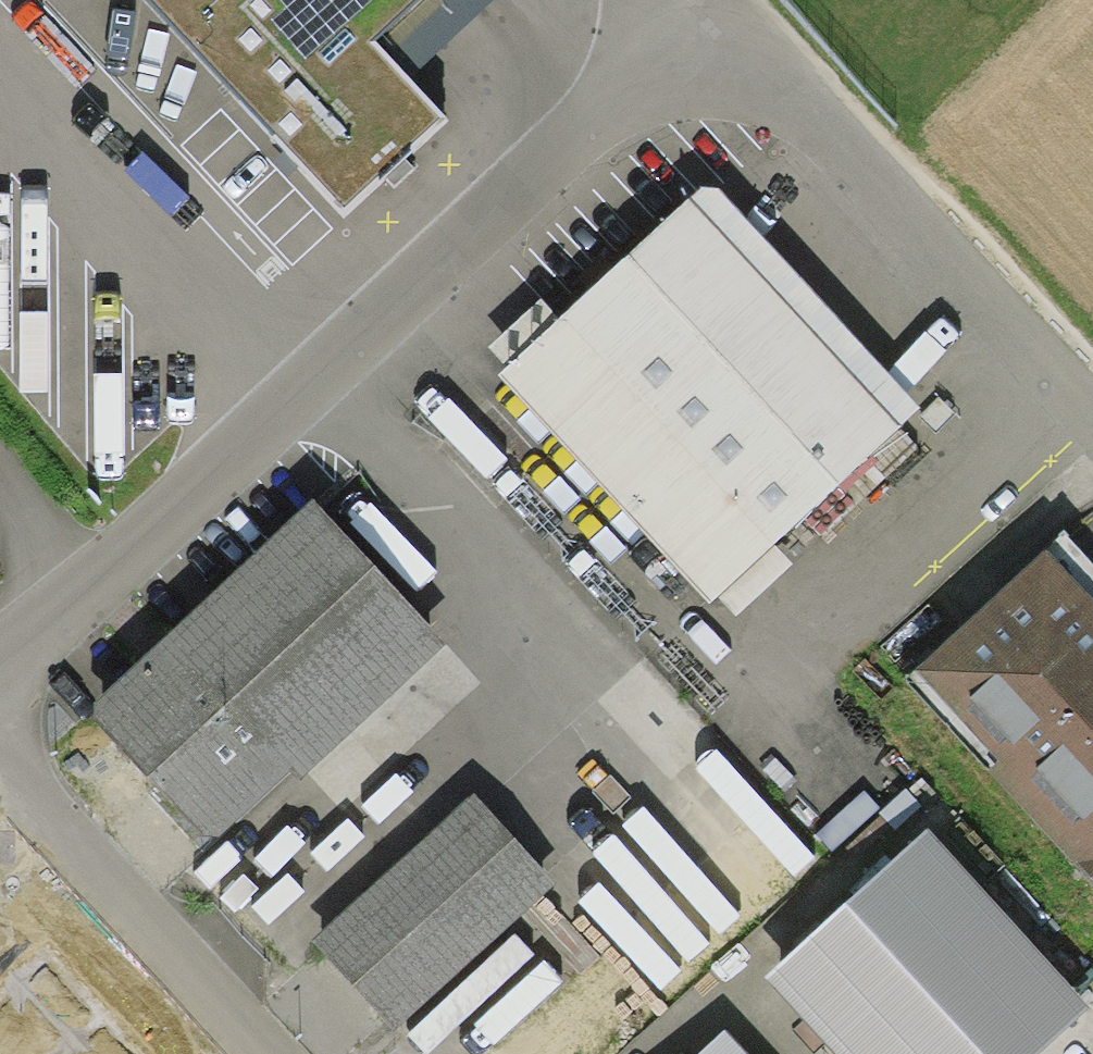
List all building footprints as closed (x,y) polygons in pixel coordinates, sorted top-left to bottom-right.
[(346,213),(447,119),(409,80),(373,41),(417,0),(147,0),(346,213)] [(373,41),(409,80),(493,0),(417,0),(373,41)] [(922,408),(708,180),(557,320),(506,368),(497,376),(712,605),(922,408)] [(506,368),(557,320),(539,300),(487,347),(506,368)] [(446,643),(312,499),(205,599),(88,708),(215,844),(293,771),(300,779),(446,643)] [(1059,537),(904,676),(1092,886),(1092,575),(1059,537)] [(554,887),(473,795),(311,941),(393,1031),(554,887)] [(927,829),(765,978),(835,1053),(1036,1053),(1090,1005),(927,829)] [(50,934),(0,979),(0,1053),(160,1053),(50,934)] [(723,1032),(699,1053),(743,1053),(723,1032)]
